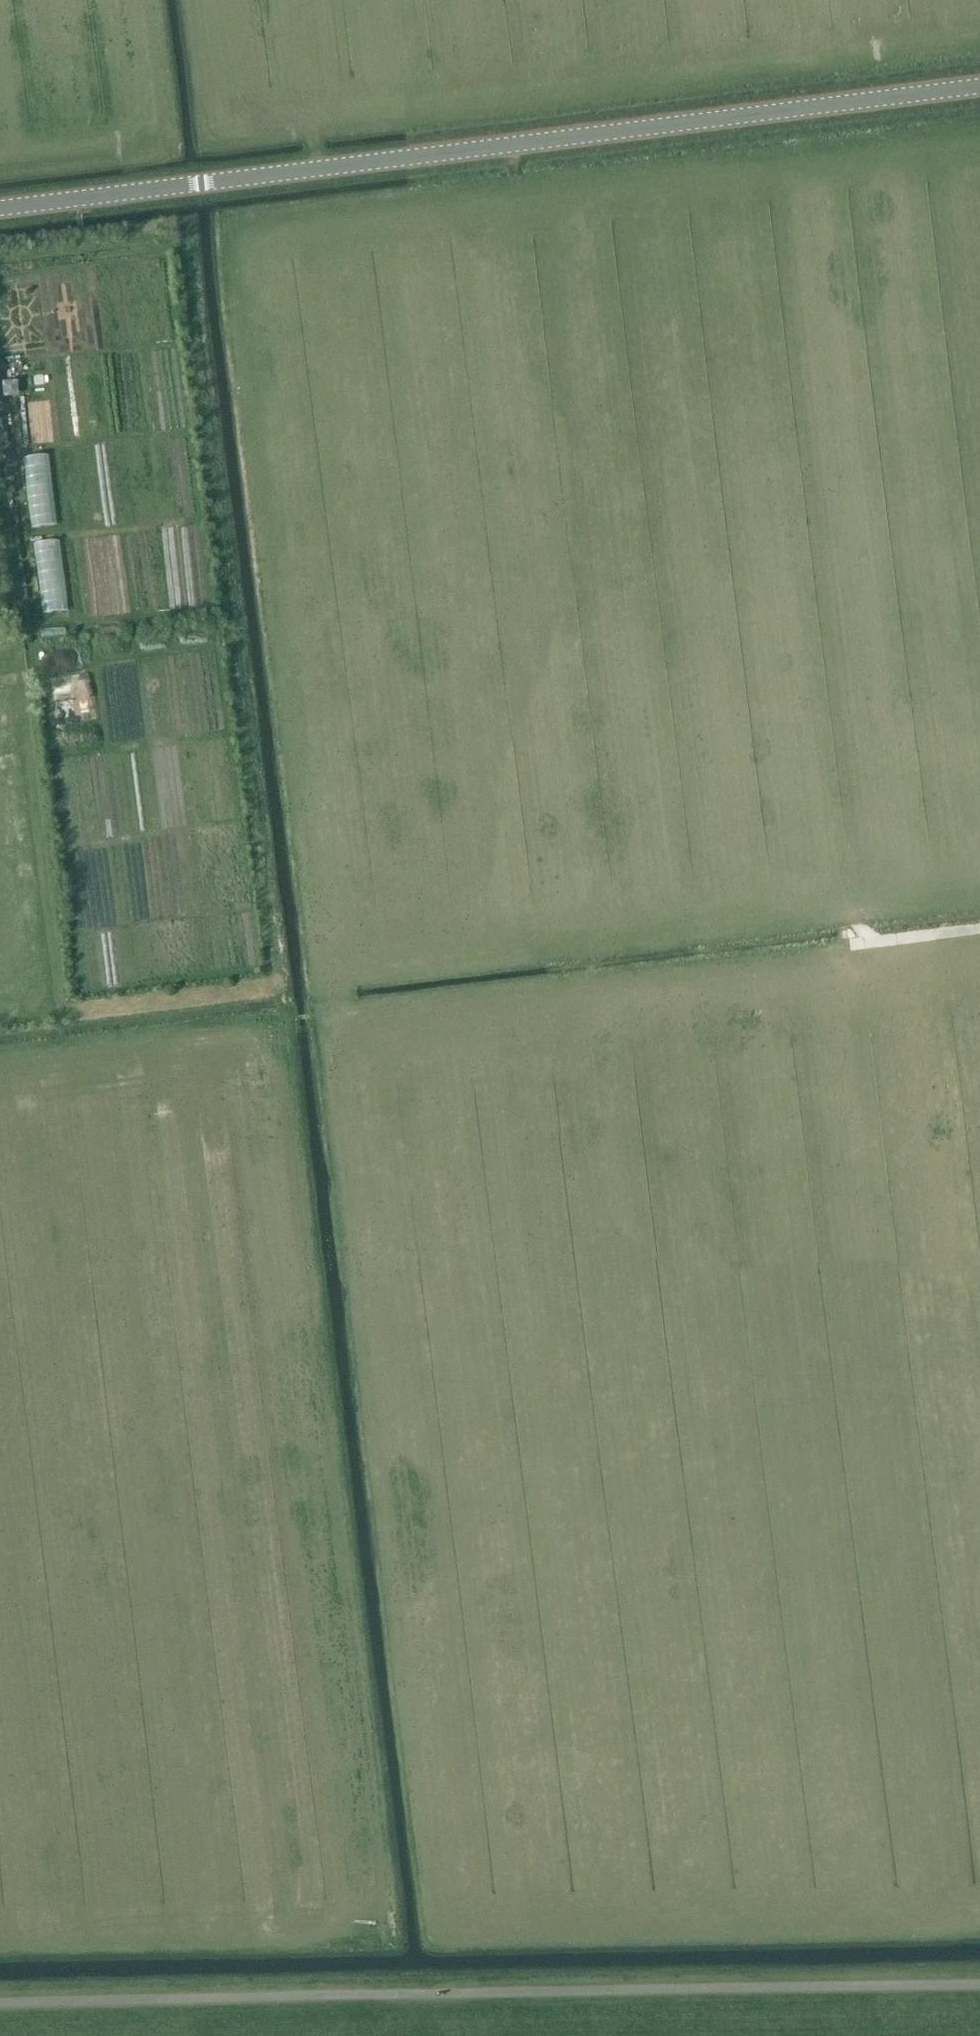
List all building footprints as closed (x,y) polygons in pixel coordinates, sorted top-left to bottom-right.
[(40,541),(44,610),(69,609),(66,540),(40,541)]
